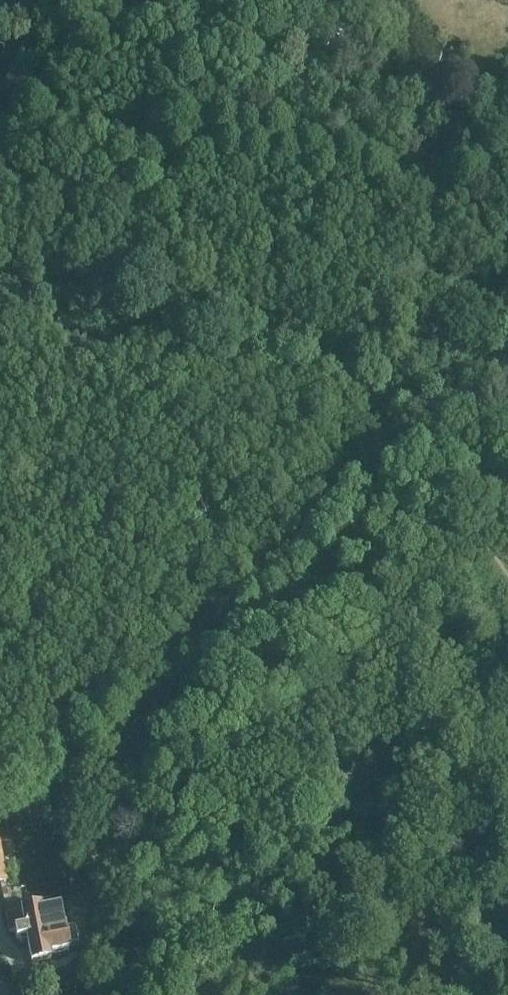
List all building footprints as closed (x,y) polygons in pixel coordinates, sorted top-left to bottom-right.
[(72,956),(70,947),(78,945),(75,929),(67,930),(67,926),(64,927),(60,907),(43,911),(42,908),(5,915),(8,933),(14,932),(16,941),(19,940),(20,944),(27,943),(31,963),(72,956)]
